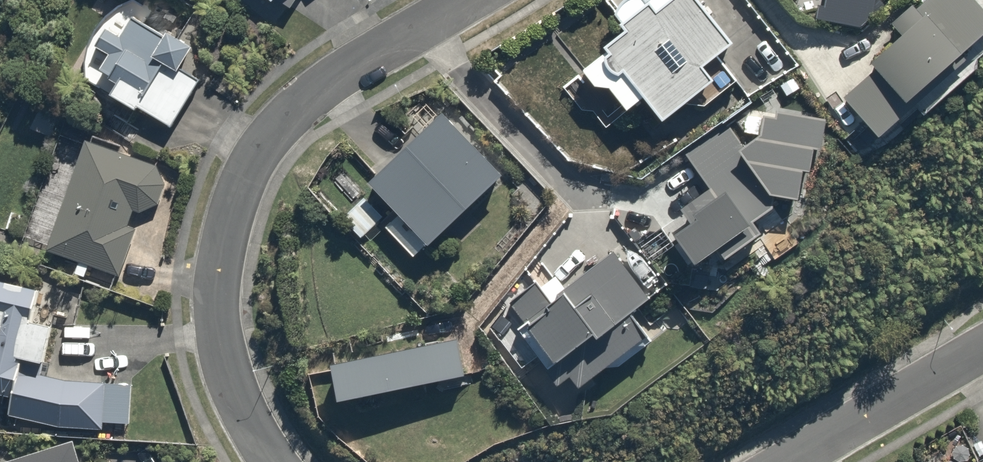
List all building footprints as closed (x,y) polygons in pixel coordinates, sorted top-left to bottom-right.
[(286,12),(295,0),(267,0),(286,12)] [(685,0),(647,0),(642,4),(639,0),(621,0),(603,13),(612,26),(592,41),(595,46),(568,66),(581,84),(599,86),(615,107),(632,95),(638,103),(648,116),(700,78),(689,64),(717,43),(685,0)] [(822,6),(864,13),(866,0),(823,0),(822,6)] [(871,133),(965,53),(956,43),(981,22),(963,0),(925,0),(915,8),(909,1),(879,26),(885,33),(856,58),(865,69),(838,92),(871,133)] [(77,49),(93,56),(80,83),(171,126),(194,77),(171,67),(183,43),(125,16),(117,34),(90,22),(77,49)] [(56,103),(35,96),(25,127),(46,133),(56,103)] [(746,218),(774,198),(790,198),(793,168),(802,168),(804,151),(813,150),(821,120),(776,111),(740,137),(731,123),(685,155),(707,187),(678,207),(682,213),(661,228),(693,272),(754,229),(746,218)] [(500,177),(447,122),(378,187),(431,243),(500,177)] [(35,245),(112,274),(130,226),(122,223),(128,207),(136,210),(138,210),(139,209),(141,208),(142,208),(144,207),(145,206),(146,205),(147,204),(149,203),(150,202),(151,200),(152,199),(153,198),(153,196),(154,195),(155,194),(156,192),(156,191),(157,189),(157,187),(157,186),(158,184),(158,183),(158,181),(158,179),(158,178),(158,176),(157,175),(157,173),(157,171),(156,170),(156,168),(155,167),(154,165),(154,164),(77,135),(35,245)] [(505,306),(517,321),(505,331),(547,383),(558,374),(567,384),(634,329),(621,312),(642,295),(604,250),(544,299),(531,284),(505,306)] [(98,427),(98,421),(123,422),(125,381),(59,379),(4,365),(7,354),(26,359),(35,322),(16,317),(23,285),(0,279),(0,412),(50,424),(98,427)] [(73,439),(0,460),(0,461),(79,461),(73,439)]
